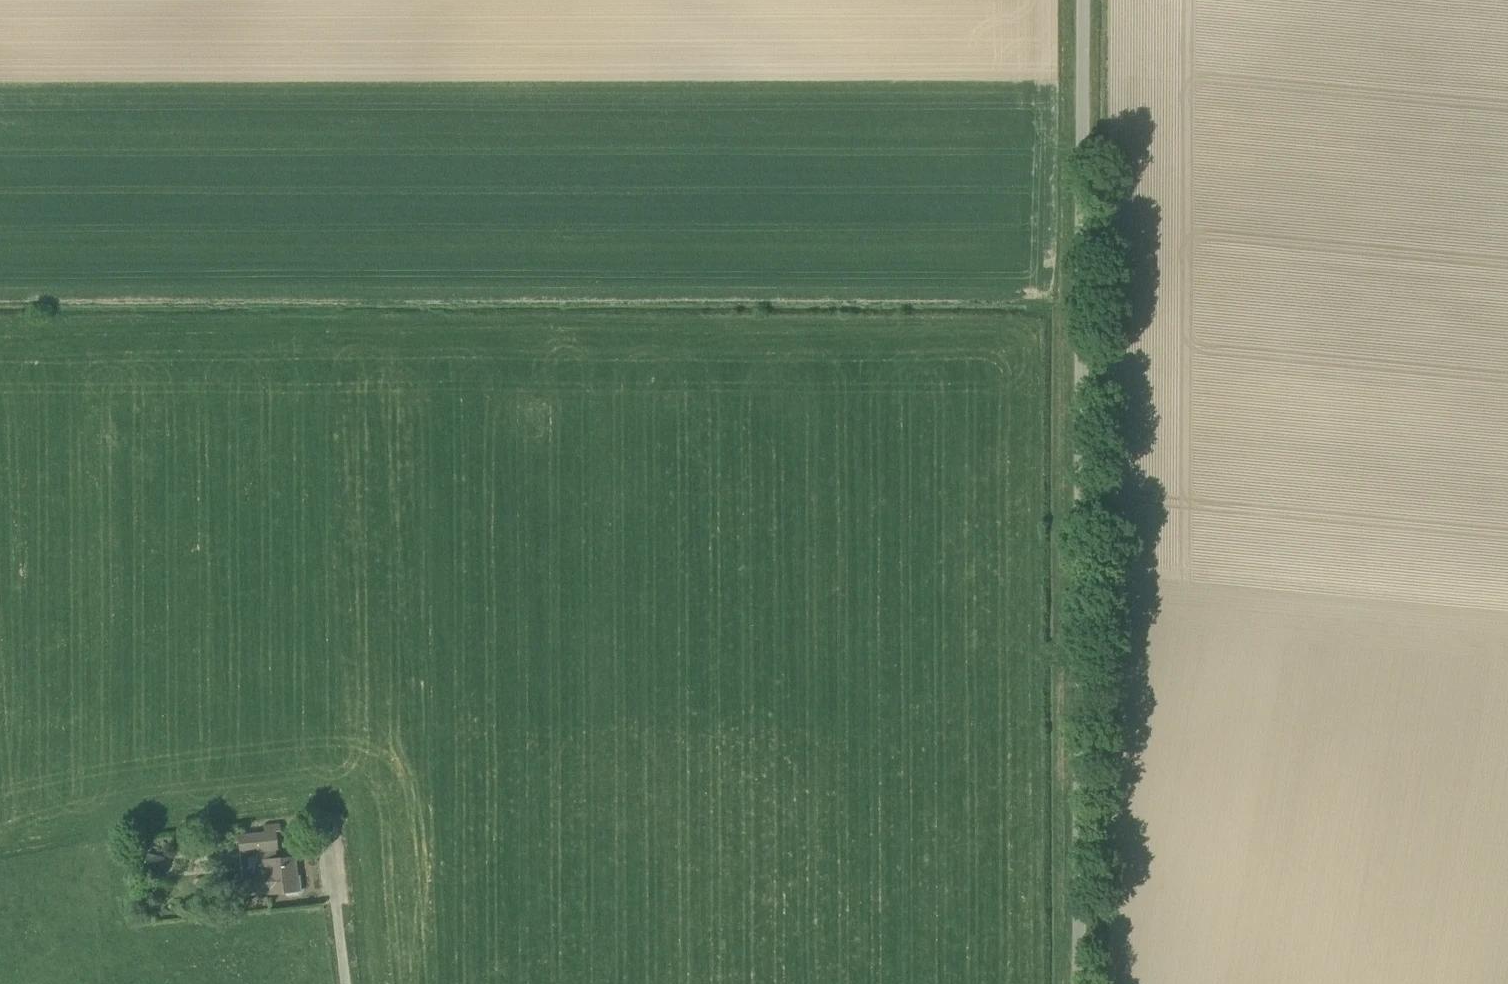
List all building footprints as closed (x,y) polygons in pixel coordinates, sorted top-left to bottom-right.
[(268,890),(269,893),(285,892),(288,894),(298,893),(301,889),(300,875),(296,872),(295,856),(277,858),(276,848),(277,848),(275,832),(239,835),(240,850),(256,849),(258,873),(236,876),(237,893),(268,890)] [(147,852),(143,870),(160,874),(164,856),(147,852)]
